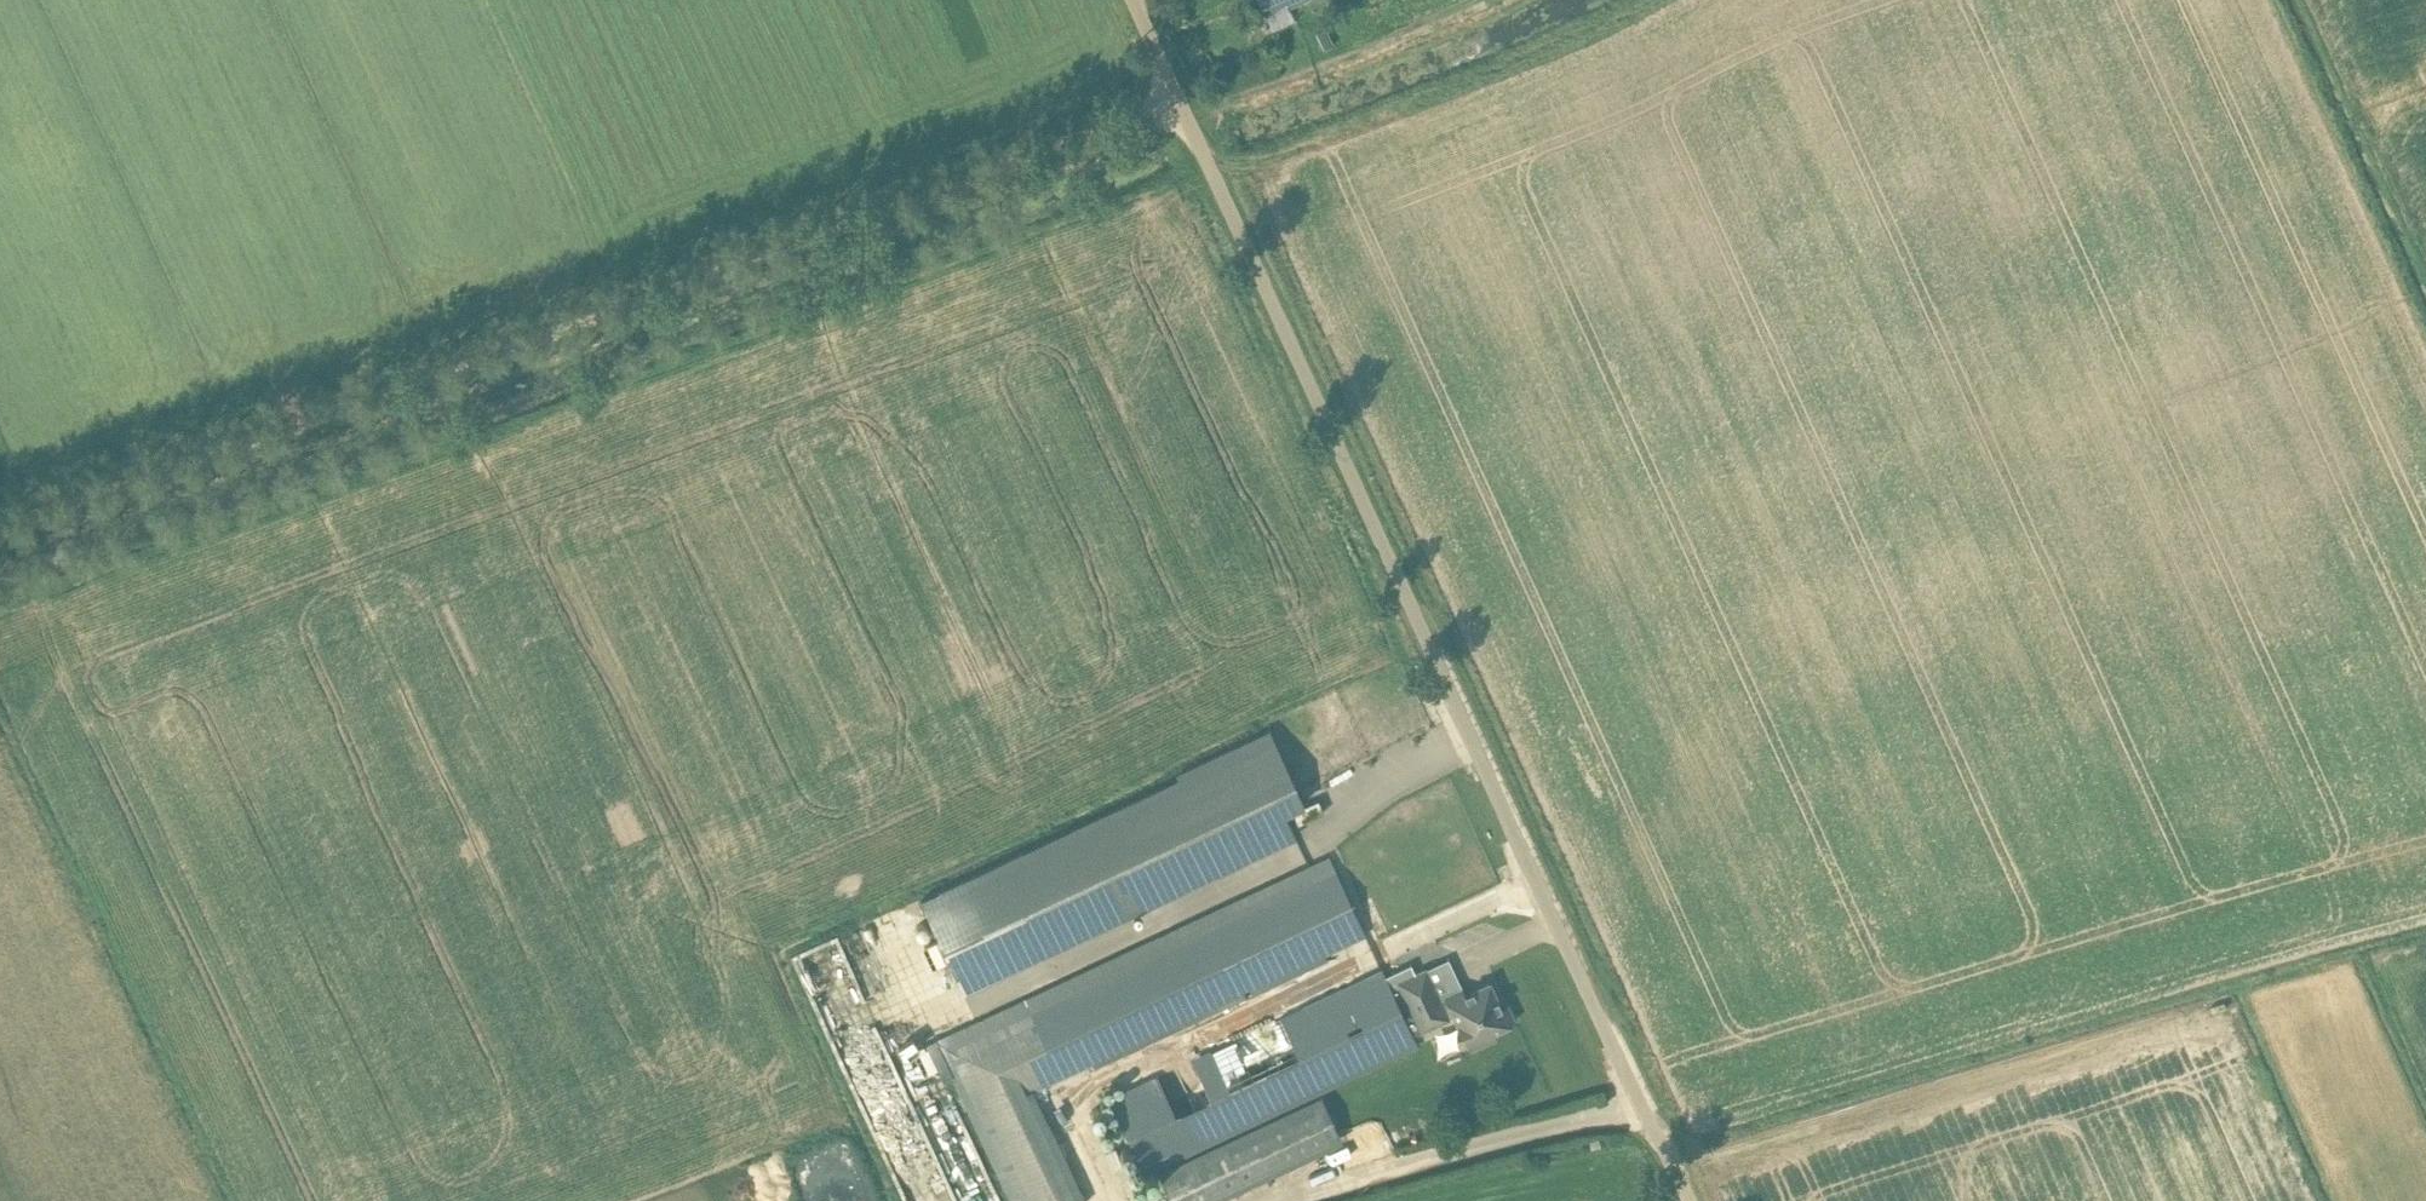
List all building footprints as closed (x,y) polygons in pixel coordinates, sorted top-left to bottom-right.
[(1264,12),(1287,1),(1288,5),(1301,0),(1259,0),(1264,12)] [(1304,803),(1269,729),(1176,773),(1178,777),(920,897),(964,991),(1295,836),(1284,812),(1304,803)] [(1329,855),(1054,983),(1089,1058),(1239,990),(1248,986),(1323,952),(1342,943),(1364,932),(1335,870),(1329,855)] [(795,968),(834,955),(829,939),(789,952),(795,968)] [(1417,972),(1397,981),(1400,985),(1421,1030),(1421,1031),(1453,1015),(1457,1023),(1463,1021),(1472,1040),(1492,1031),(1514,1020),(1509,1009),(1503,1011),(1489,981),(1464,992),(1462,986),(1439,997),(1433,985),(1456,975),(1448,958),(1425,969),(1425,968),(1417,972)] [(1279,1018),(1110,1098),(1145,1173),(1395,1055),(1417,1045),(1412,1034),(1421,1030),(1400,985),(1397,981),(1417,972),(1412,963),(1384,976),(1381,970),(1301,1008),(1297,1000),(1276,1011),(1279,1018)] [(914,1053),(923,1073),(937,1068),(943,1082),(953,1077),(1010,1200),(1082,1200),(1029,1086),(1076,1064),(1048,1003),(951,1048),(938,1038),(925,1044),(927,1047),(914,1053)] [(1318,1097),(1159,1172),(1172,1200),(1214,1200),(1339,1142),(1318,1097)]
